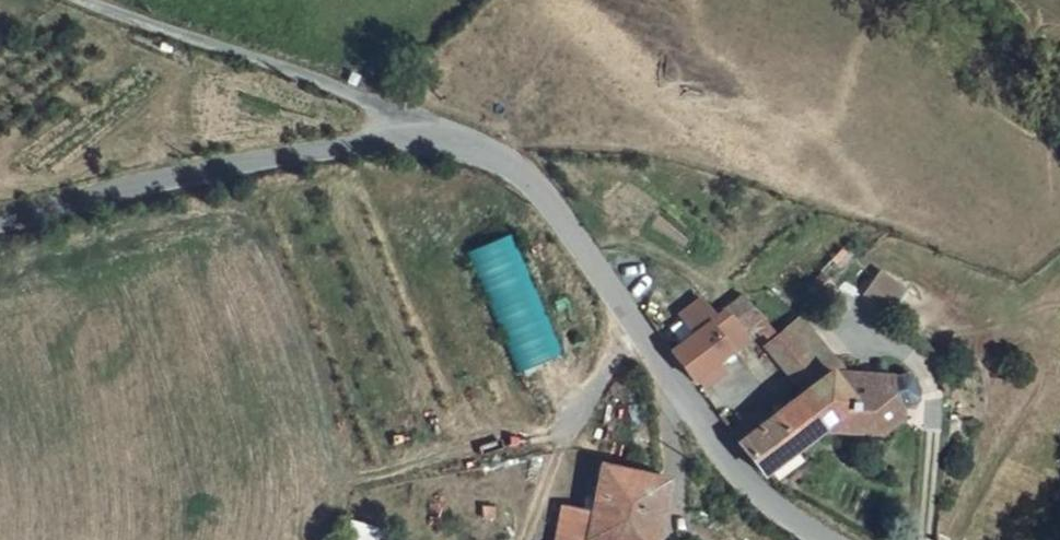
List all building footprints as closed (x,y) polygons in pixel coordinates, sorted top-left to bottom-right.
[(515,236),(473,253),(518,372),(561,355),(515,236)] [(908,290),(881,271),(864,295),(891,314),(908,290)] [(756,296),(732,314),(751,339),(760,331),(767,341),(777,333),(781,330),(756,296)] [(702,337),(678,355),(699,385),(703,381),(707,387),(726,372),(719,363),(751,339),(732,314),(723,321),(708,302),(688,318),(702,337)] [(781,330),(777,333),(814,382),(830,369),(838,363),(799,316),(781,330)] [(814,382),(777,333),(767,341),(763,344),(802,392),(814,382)] [(830,369),(842,387),(855,406),(833,424),(885,430),(895,421),(901,412),(903,401),(917,395),(918,389),(909,369),(904,367),(890,373),(841,367),(838,363),(830,369)] [(825,431),(833,424),(855,406),(842,387),(830,369),(814,382),(802,392),(797,396),(825,431)] [(759,409),(730,432),(747,457),(751,460),(774,475),(825,431),(797,396),(768,419),(759,409)] [(658,474),(597,462),(583,533),(582,539),(586,539),(647,539),(658,474)] [(397,533),(352,519),(345,539),(394,539),(397,533)] [(582,539),(583,533),(548,528),(545,539),(581,539),(582,539)]
